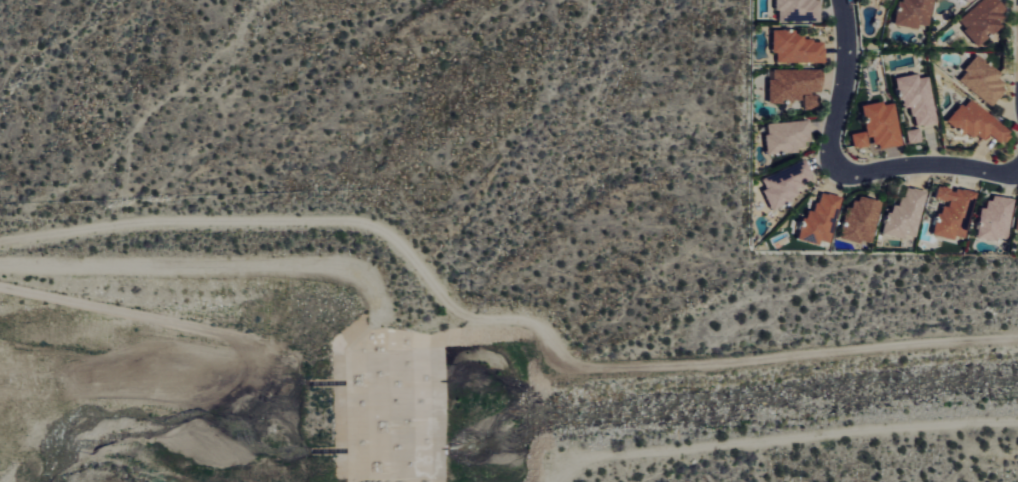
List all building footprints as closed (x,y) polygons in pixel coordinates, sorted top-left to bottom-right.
[(773,9),(773,0),(818,0),(818,21),(777,21),(777,9),(773,9)] [(899,2),(899,0),(931,0),(926,26),(916,24),(915,28),(892,24),(896,1),(899,2)] [(958,18),(979,0),(997,0),(1003,7),(1000,10),(1003,14),(997,19),(1000,23),(976,44),(962,27),(964,26),(958,18)] [(792,32),(801,32),(801,39),(811,39),(811,42),(821,42),(821,48),(822,48),(822,62),(775,62),(775,52),(770,52),(770,29),(792,29),(792,32)] [(965,71),(961,69),(974,53),(998,72),(994,76),(1002,83),(999,87),(1002,89),(989,106),(957,81),(965,71)] [(771,79),(771,69),(819,69),(819,91),(812,91),(812,95),(816,95),(816,109),(802,109),(802,94),(798,94),(798,99),(790,99),(790,103),(766,103),(766,79),(771,79)] [(907,104),(902,105),(900,97),(897,98),(892,75),(914,71),(915,76),(925,74),(934,121),(914,125),(912,114),(909,114),(907,104)] [(962,106),(968,99),(1008,131),(1005,133),(1008,135),(1001,144),(999,142),(997,144),(986,134),(981,140),(973,133),(970,137),(963,132),(961,134),(944,120),(958,102),(962,106)] [(870,135),(865,136),(860,104),(881,100),(881,104),(892,102),(900,145),(878,149),(877,143),(872,144),(870,135)] [(766,132),(765,122),(805,118),(807,139),(802,140),(803,145),(794,146),(794,151),(764,154),(762,133),(766,132)] [(919,141),(916,128),(903,131),(905,143),(919,141)] [(765,188),(761,180),(803,159),(809,172),(808,173),(811,178),(802,183),(803,185),(794,190),(796,194),(789,197),(790,200),(770,210),(760,191),(765,188)] [(954,192),(955,188),(961,190),(962,188),(975,192),(963,239),(953,236),(952,240),(930,234),(936,212),(939,213),(942,205),(947,206),(949,200),(947,200),(947,201),(934,198),(937,186),(940,187),(941,186),(949,188),(949,191),(954,192)] [(902,198),(905,188),(911,189),(911,188),(925,192),(913,238),(904,235),(903,240),(880,234),(886,213),(889,213),(891,205),(897,206),(899,197),(902,198)] [(811,211),(813,202),(816,203),(819,192),(825,194),(825,193),(839,196),(827,242),(817,240),(816,244),(794,239),(800,217),(803,218),(805,209),(811,211)] [(850,207),(852,199),(857,200),(858,195),(880,201),(869,242),(860,240),(860,243),(837,237),(845,206),(850,207)] [(990,201),(991,196),(1012,199),(1005,240),(994,238),(994,241),(974,237),(980,208),(984,209),(986,200),(990,201)]
